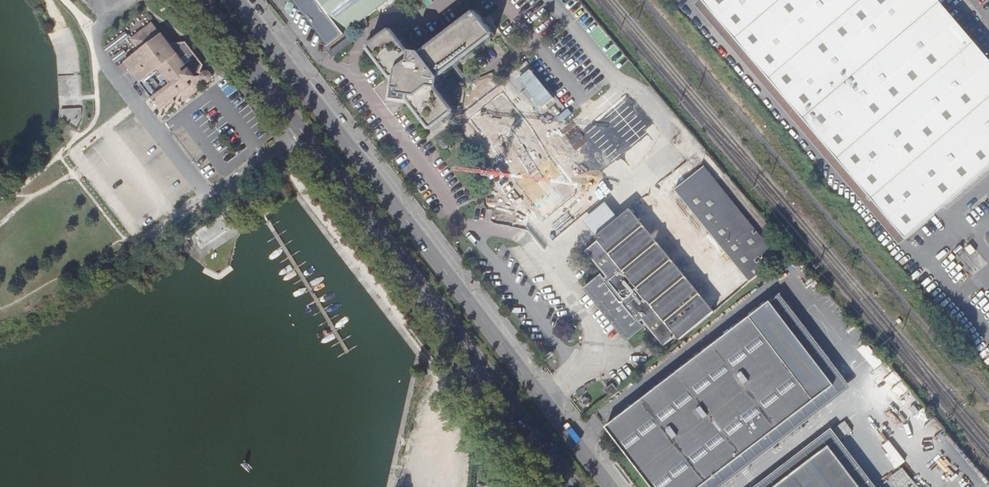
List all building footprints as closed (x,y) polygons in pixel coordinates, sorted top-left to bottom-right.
[(330,46),(390,0),(294,0),(330,46)] [(936,0),(704,0),(703,1),(905,239),(988,167),(988,61),(936,0)] [(370,45),(369,50),(390,79),(395,80),(395,89),(397,89),(400,88),(401,90),(399,91),(399,95),(408,96),(407,101),(429,129),(434,130),(454,114),(454,109),(440,90),(441,78),(493,38),(494,33),(478,13),(473,12),(420,53),(410,51),(394,30),(388,30),(370,45)] [(140,51),(124,63),(160,110),(178,96),(183,103),(195,93),(194,91),(204,83),(207,84),(210,82),(208,80),(207,77),(206,74),(205,72),(203,72),(202,74),(199,73),(203,65),(186,43),(170,45),(162,34),(161,35),(152,24),(131,40),(140,51)] [(336,55),(352,44),(347,38),(332,50),(336,55)] [(613,76),(565,115),(584,138),(632,99),(630,97),(613,76)] [(533,141),(535,140),(528,132),(521,124),(515,115),(493,89),(469,108),(504,150),(511,159),(517,154),(528,146),(533,141)] [(517,154),(511,159),(527,177),(522,181),(531,192),(536,188),(550,205),(589,173),(636,135),(651,122),(632,99),(584,138),(555,162),(547,168),(528,146),(517,154)] [(530,117),(521,124),(528,132),(537,124),(530,117)] [(533,141),(528,146),(547,168),(555,162),(543,148),(540,150),(538,147),(533,141)] [(778,258),(703,167),(674,190),(749,282),(778,258)] [(601,206),(582,221),(596,237),(618,219),(605,203),(601,206)] [(235,207),(223,215),(225,219),(237,210),(235,207)] [(618,219),(596,237),(595,238),(598,241),(586,252),(611,282),(602,290),(598,285),(590,292),(626,337),(634,330),(630,325),(640,317),(664,347),(676,336),(679,340),(714,312),(670,258),(629,209),(618,219)] [(229,225),(225,219),(223,215),(197,232),(204,243),(229,225)] [(766,315),(756,303),(746,311),(757,324),(766,315)] [(699,486),(719,486),(840,393),(773,308),(771,310),(766,315),(757,324),(755,325),(812,398),(740,455),(745,460),(734,469),(729,463),(699,486)] [(755,325),(670,407),(655,422),(625,450),(623,452),(650,486),(699,486),(729,463),(734,469),(745,460),(740,455),(812,398),(755,325)] [(830,427),(753,486),(876,486),(830,427)]
